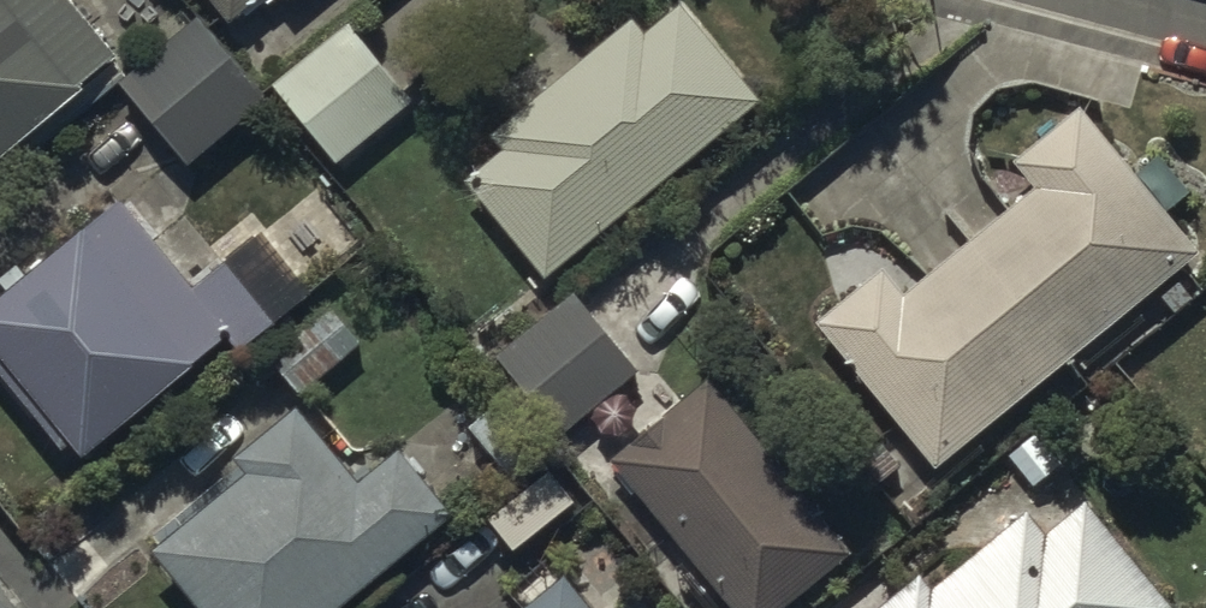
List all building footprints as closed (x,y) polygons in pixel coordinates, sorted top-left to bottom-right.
[(130,74),(68,0),(0,0),(0,181),(130,74)] [(232,37),(277,2),(289,16),(309,0),(203,0),(232,37)] [(549,292),(763,111),(681,16),(645,46),(632,32),(492,151),(501,163),(465,194),(549,292)] [(190,173),(266,108),(199,29),(123,94),(190,173)] [(337,175),(415,108),(351,34),(273,102),(337,175)] [(1017,177),(1035,199),(908,304),(885,277),(808,341),(932,488),(1203,264),(1083,122),(1017,177)] [(125,212),(0,318),(0,375),(86,475),(226,355),(241,372),(281,338),(225,272),(197,296),(125,212)] [(561,445),(645,376),(617,342),(666,301),(628,255),(495,366),(561,445)] [(610,472),(717,607),(795,607),(856,560),(728,397),(710,410),(702,400),(610,472)] [(246,491),(153,565),(188,607),(364,607),(459,532),(402,460),(360,493),(301,420),(233,474),(246,491)] [(1089,509),(1049,541),(1030,518),(959,575),(948,562),(892,607),(1170,607),(1089,509)] [(539,607),(592,607),(570,582),(539,607)]
